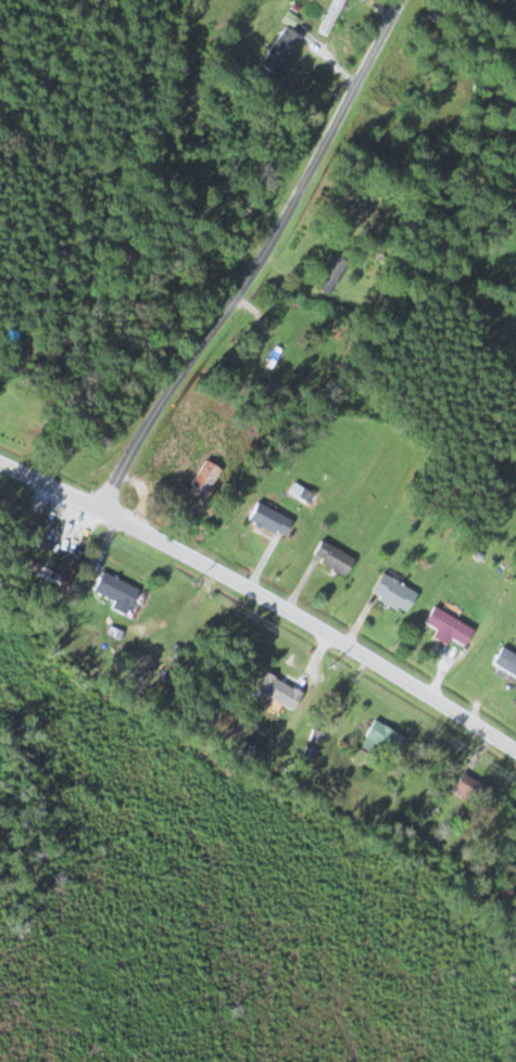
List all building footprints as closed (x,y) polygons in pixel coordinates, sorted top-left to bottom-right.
[(323,31),(332,35),(348,0),(337,0),(323,31)] [(430,17),(440,24),(445,17),(435,10),(430,17)] [(278,75),(305,38),(288,26),(261,63),(278,75)] [(334,295),(349,261),(333,254),(318,287),(334,295)] [(224,469),(208,459),(193,484),(209,494),(224,469)] [(250,519),(283,539),(294,521),(261,501),(250,519)] [(314,558),(347,576),(356,559),(323,541),(314,558)] [(96,591),(117,599),(113,608),(130,616),(142,587),(104,571),(96,591)] [(408,614),(420,593),(385,574),(373,595),(408,614)] [(439,630),(435,638),(450,644),(452,639),(468,646),(477,627),(435,607),(427,624),(439,630)] [(515,649),(499,649),(499,670),(515,670),(515,649)] [(306,693),(270,673),(259,691),(295,711),(306,693)] [(366,740),(397,758),(408,738),(377,720),(366,740)] [(488,789),(466,773),(455,789),(477,804),(488,789)]
